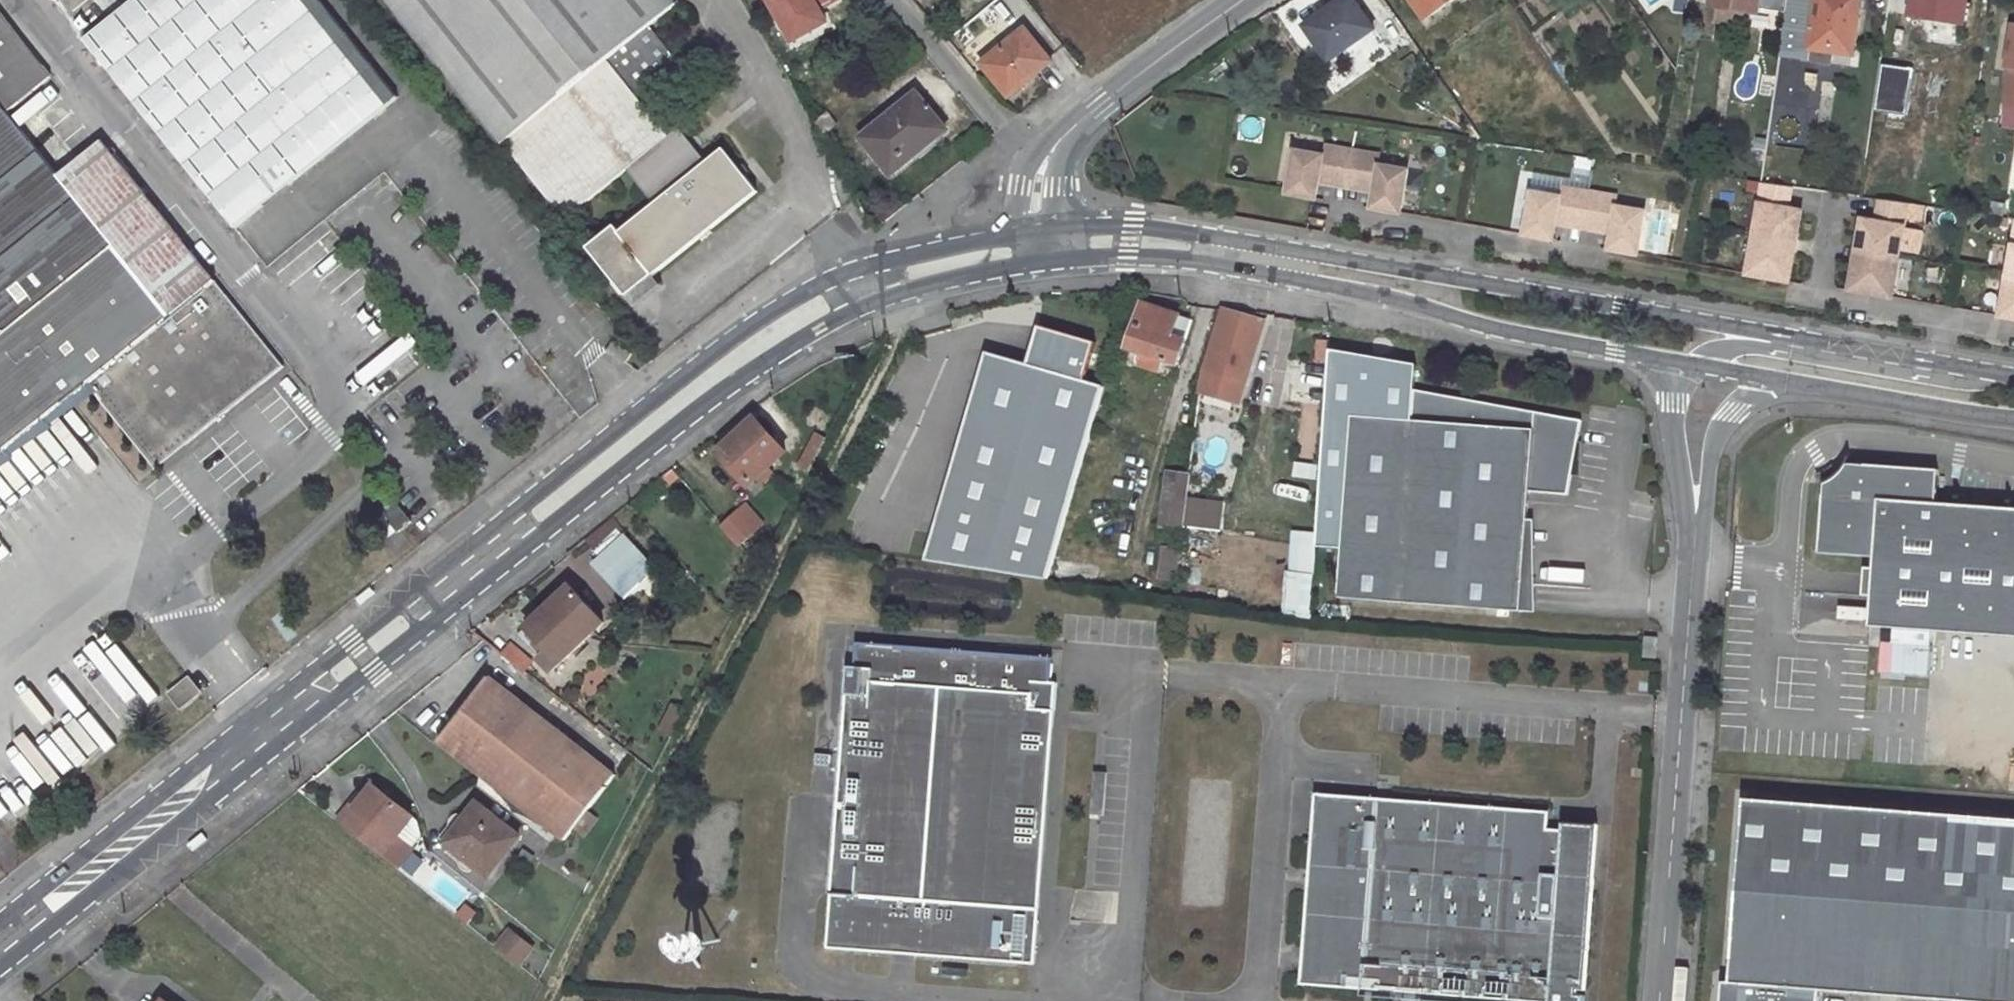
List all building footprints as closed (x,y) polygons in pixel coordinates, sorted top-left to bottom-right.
[(83,42),(107,22),(89,0),(54,0),(52,2),(83,42)] [(83,42),(223,214),(277,169),(290,184),(396,98),(317,0),(135,0),(107,22),(83,42)] [(566,221),(624,174),(633,167),(660,202),(651,208),(619,233),(614,227),(587,249),(627,297),(756,193),(722,151),(705,165),(678,130),(667,141),(633,99),(649,87),(642,79),(669,57),(647,28),(674,7),(668,0),(387,0),(566,221)] [(784,29),(818,10),(834,1),(834,0),(767,0),(784,29)] [(1305,26),(1328,60),(1376,27),(1358,0),(1343,0),(1305,26)] [(1427,19),(1454,0),(1414,0),(1427,19)] [(1711,5),(1720,6),(1717,21),(1750,26),(1753,11),(1759,12),(1760,0),(1712,0),(1711,5)] [(1811,48),(1852,54),(1861,0),(1818,0),(1811,48)] [(1964,23),(1967,0),(1890,0),(1888,11),(1964,23)] [(825,24),(818,10),(784,29),(791,43),(825,24)] [(7,112),(50,78),(0,16),(0,450),(50,410),(61,425),(95,398),(145,458),(175,434),(183,444),(281,364),(222,291),(216,296),(206,284),(212,279),(124,171),(97,138),(55,172),(7,112)] [(1025,30),(983,63),(1010,97),(1051,63),(1025,30)] [(919,94),(865,137),(890,169),(915,148),(920,154),(948,131),(919,94)] [(835,129),(826,117),(815,126),(822,139),(835,129)] [(136,161),(110,129),(97,138),(124,171),(136,161)] [(1323,156),(1335,158),(1337,147),(1325,145),(1323,156)] [(1323,156),(1292,150),(1286,194),(1314,199),(1317,181),(1332,184),(1334,175),(1349,178),(1353,150),(1337,147),(1335,158),(1323,156)] [(1363,180),(1362,189),(1377,192),(1374,209),(1403,215),(1410,170),(1379,165),(1368,163),(1369,153),(1353,150),(1349,178),(1363,180)] [(1368,163),(1379,165),(1381,155),(1369,153),(1368,163)] [(660,202),(633,167),(624,174),(651,208),(660,202)] [(223,214),(235,229),(290,184),(277,169),(223,214)] [(1754,231),(1782,236),(1797,239),(1802,210),(1786,207),(1790,186),(1762,182),(1754,231)] [(1560,196),(1572,198),(1574,188),(1562,185),(1560,196)] [(1586,220),(1590,191),(1574,188),(1572,198),(1560,196),(1529,191),(1522,234),(1552,239),(1555,223),(1568,225),(1570,217),(1586,220)] [(1590,191),(1586,220),(1599,222),(1598,230),(1612,232),(1609,249),(1637,254),(1644,210),(1616,205),(1603,203),(1605,193),(1590,191)] [(1603,203),(1616,205),(1617,195),(1605,193),(1603,203)] [(1858,219),(1853,246),(1867,249),(1899,254),(1900,254),(1904,227),(1908,203),(1876,198),(1873,221),(1858,219)] [(2005,204),(1992,202),(1990,214),(2003,216),(2005,204)] [(1904,250),(1917,253),(1921,229),(1907,227),(1904,250)] [(1747,274),(1790,282),(1790,280),(1795,252),(1780,249),(1782,236),(1754,231),(1747,274)] [(1780,249),(1795,252),(1797,239),(1782,236),(1780,249)] [(1851,260),(1865,262),(1867,249),(1853,246),(1851,260)] [(1846,290),(1892,298),(1893,295),(1900,254),(1899,254),(1867,249),(1865,262),(1851,260),(1846,290)] [(2013,318),(2013,274),(2007,273),(2005,287),(2000,316),(2013,318)] [(216,296),(222,291),(212,279),(206,284),(216,296)] [(1191,320),(1142,304),(1127,347),(1143,353),(1139,365),(1156,370),(1161,359),(1177,363),(1191,320)] [(1261,321),(1223,309),(1204,371),(1201,391),(1237,402),(1261,321)] [(1104,338),(1040,322),(1031,358),(994,349),(932,559),(1052,577),(1107,389),(1092,385),(1104,338)] [(1326,363),(1327,341),(1316,340),(1314,362),(1326,363)] [(1318,546),(1341,548),(1351,414),(1410,419),(1413,388),(1415,365),(1331,351),(1318,546)] [(1341,548),(1338,596),(1520,609),(1528,489),(1568,492),(1573,416),(1413,388),(1410,419),(1351,414),(1341,548)] [(785,451),(755,419),(722,449),(752,482),(785,451)] [(145,458),(153,468),(183,444),(175,434),(145,458)] [(1928,472),(1838,466),(1834,472),(1829,478),(1821,483),(1815,485),(1811,555),(1867,559),(1863,628),(2013,637),(2013,511),(1926,505),(1928,472)] [(1190,475),(1167,472),(1159,526),(1182,530),(1190,475)] [(395,502),(383,513),(400,532),(412,522),(395,502)] [(762,523),(746,504),(722,525),(739,545),(762,523)] [(1283,615),(1309,615),(1310,530),(1284,529),(1283,615)] [(655,568),(626,535),(593,564),(622,597),(655,568)] [(1181,542),(1171,541),(1170,548),(1165,547),(1161,577),(1176,579),(1181,542)] [(570,587),(526,627),(548,652),(539,660),(550,671),(602,622),(570,587)] [(523,672),(532,662),(482,621),(471,631),(523,672)] [(1644,644),(1658,645),(1659,637),(1644,636),(1644,644)] [(842,694),(825,947),(1027,962),(1028,950),(1034,951),(1054,684),(1047,683),(1049,664),(1030,663),(1030,656),(852,642),(850,668),(843,668),(841,694),(842,694)] [(1658,645),(1644,644),(1643,657),(1657,658),(1658,645)] [(614,776),(489,677),(439,741),(564,840),(614,776)] [(184,680),(168,693),(179,708),(196,695),(184,680)] [(342,825),(396,868),(409,851),(394,839),(412,817),(373,786),(342,825)] [(1303,984),(1528,1000),(1586,1000),(1586,993),(1581,993),(1582,987),(1587,987),(1599,831),(1549,827),(1551,809),(1317,792),(1303,984)] [(1744,798),(1729,981),(1721,980),(1720,1000),(1818,1000),(1819,989),(1970,1000),(2013,1000),(2013,820),(1744,798)] [(519,837),(476,802),(444,843),(488,876),(519,837)] [(421,836),(416,820),(412,817),(394,839),(409,851),(421,836)] [(496,947),(520,965),(532,950),(508,931),(496,947)]
